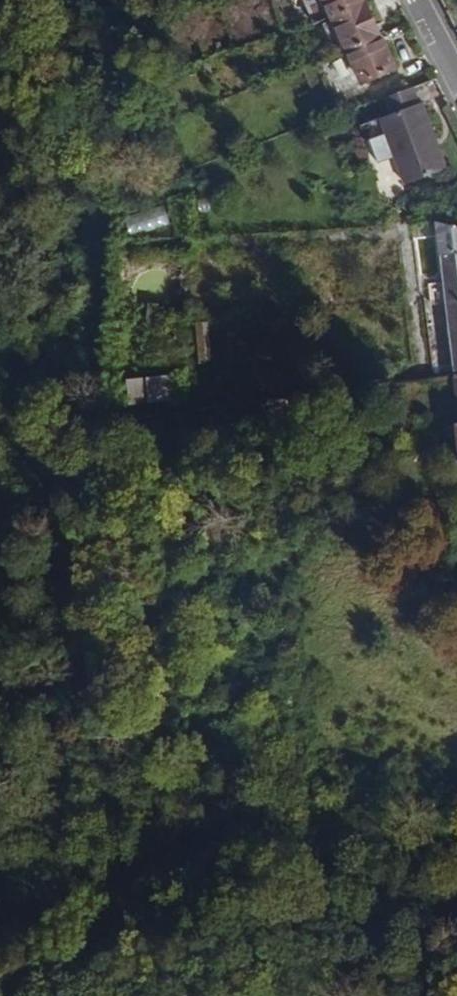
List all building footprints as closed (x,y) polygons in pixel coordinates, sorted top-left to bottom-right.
[(369,0),(324,0),(332,16),(334,21),(371,4),(369,0)] [(388,40),(371,4),(334,21),(346,48),(351,58),(388,40)] [(403,72),(388,40),(351,58),(366,90),(403,72)] [(455,171),(429,103),(422,105),(416,89),(386,101),(391,115),(386,118),(412,187),(455,171)] [(439,224),(456,375),(456,228),(439,224)] [(174,401),(170,376),(126,383),(130,408),(174,401)]
